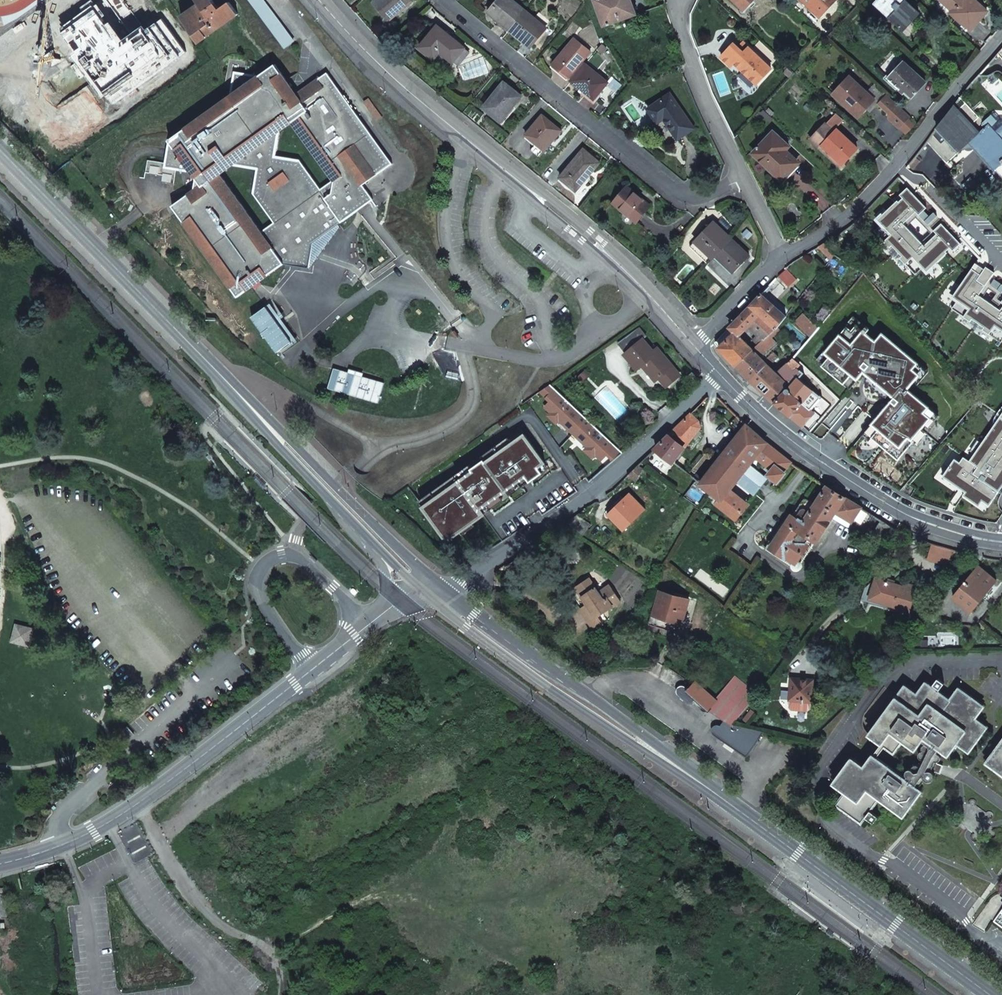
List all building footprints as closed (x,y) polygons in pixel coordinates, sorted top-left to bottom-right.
[(182,18),(192,31),(191,32),(200,44),(209,38),(209,37),(239,15),(230,2),(220,10),(213,0),(196,0),(200,5),(182,18)] [(262,0),(251,0),(286,47),(293,42),(262,0)] [(374,3),(388,19),(410,0),(377,0),(374,3)] [(525,11),(511,0),(498,0),(487,12),(509,30),(525,11)] [(605,26),(637,14),(632,0),(595,0),(605,26)] [(744,12),(755,0),(731,0),(744,12)] [(820,16),(835,0),(803,0),(820,16)] [(918,13),(919,12),(906,0),(877,0),(874,3),(902,29),(918,13)] [(981,5),(975,0),(941,0),(953,10),(952,11),(972,28),(984,14),(978,8),(981,5)] [(987,11),(981,5),(978,8),(984,14),(987,11)] [(533,18),(525,11),(509,30),(531,47),(546,29),(545,28),(550,22),(539,12),(533,18)] [(923,18),(918,13),(902,29),(900,31),(908,38),(919,26),(917,24),(923,18)] [(440,52),(453,62),(465,47),(437,25),(420,47),(435,59),(440,52)] [(569,77),(572,79),(583,65),(580,63),(590,51),(575,37),(552,64),(568,78),(569,77)] [(743,42),(738,47),(743,52),(748,47),(743,42)] [(743,52),(738,47),(733,43),(720,56),(731,66),(734,63),(756,83),(771,68),(748,47),(743,52)] [(447,69),(453,62),(440,52),(435,59),(447,69)] [(925,82),(903,61),(888,78),(899,89),(901,87),(911,97),(925,82)] [(572,79),(571,80),(594,99),(607,83),(585,64),(583,65),(572,79)] [(170,141),(165,167),(193,172),(197,179),(195,191),(173,206),(238,296),(283,264),(309,268),(313,243),(373,200),(362,185),(392,164),(327,74),(297,95),(275,65),(260,77),(234,73),(231,97),(170,141)] [(834,94),(859,117),(867,108),(864,105),(872,97),(867,92),(848,76),(840,85),(842,86),(834,94)] [(521,95),(504,82),(484,107),(502,121),(521,95)] [(875,83),(867,92),(872,97),(864,105),(867,108),(870,111),(877,103),(886,93),(875,83)] [(833,93),(834,94),(842,86),(840,85),(833,93)] [(670,93),(648,109),(657,122),(657,123),(664,118),(677,138),(693,127),(670,93)] [(910,115),(886,93),(877,103),(888,113),(888,118),(898,128),(910,115)] [(383,117),(370,100),(365,103),(378,120),(383,117)] [(1001,164),(1001,118),(1001,119),(998,122),(995,125),(989,118),(986,120),(982,115),(972,124),(954,105),(928,141),(948,163),(970,143),(995,170),(1001,164)] [(843,119),(836,113),(826,124),(833,130),(843,119)] [(562,130),(542,114),(526,134),(536,143),(531,149),(539,155),(544,149),(545,150),(562,130)] [(995,125),(998,122),(992,115),(989,118),(995,125)] [(830,151),(843,163),(858,148),(837,129),(834,131),(833,130),(826,124),(825,123),(810,139),(820,148),(823,145),(830,151)] [(789,146),(773,131),(753,153),(783,180),(792,170),(790,168),(796,161),(784,151),(789,146)] [(600,162),(584,148),(560,177),(576,191),(600,162)] [(840,167),(843,163),(830,151),(827,154),(840,167)] [(650,205),(627,186),(614,203),(637,222),(650,205)] [(907,230),(919,218),(932,231),(941,222),(937,218),(933,222),(927,216),(930,214),(911,193),(903,201),(906,204),(902,208),(901,206),(880,226),(894,241),(887,247),(893,254),(895,252),(905,262),(903,264),(909,270),(916,263),(930,278),(951,259),(949,257),(954,253),(957,257),(964,249),(945,229),(937,236),(940,240),(928,251),(907,230)] [(712,258),(715,255),(731,238),(713,221),(694,241),(712,258)] [(731,238),(715,255),(732,272),(749,255),(731,238)] [(831,259),(835,255),(825,243),(819,246),(831,259)] [(787,269),(779,276),(789,286),(797,279),(787,269)] [(980,301),(996,278),(988,273),(984,279),(974,273),(953,303),(970,314),(965,323),(972,327),(973,325),(985,333),(983,336),(990,340),(996,332),(1001,336),(1001,316),(980,301)] [(992,291),(1001,298),(1001,289),(996,285),(992,291)] [(750,305),(760,314),(776,328),(786,315),(761,293),(750,305)] [(268,303),(248,317),(276,356),(295,341),(268,303)] [(715,342),(720,347),(735,332),(739,336),(760,314),(750,305),(715,342)] [(802,313),(795,321),(810,337),(817,329),(802,313)] [(720,347),(728,356),(737,365),(770,334),(776,328),(760,314),(739,336),(735,332),(720,347)] [(873,424),(874,424),(864,436),(876,447),(879,443),(899,460),(914,442),(916,444),(926,432),(923,429),(926,425),(930,428),(940,416),(908,389),(915,381),(919,385),(929,372),(883,333),(876,341),(866,333),(869,329),(854,316),(839,334),(841,335),(826,352),(825,350),(816,360),(830,371),(833,367),(841,374),(838,378),(851,389),(865,372),(870,376),(866,380),(873,388),(883,396),(887,397),(891,393),(895,397),(873,424)] [(650,367),(646,370),(656,382),(660,379),(667,387),(679,377),(657,350),(653,353),(642,341),(646,337),(639,329),(619,344),(627,353),(626,354),(638,369),(643,366),(646,363),(650,367)] [(770,334),(737,365),(751,380),(767,364),(769,366),(779,357),(771,348),(777,343),(770,334)] [(792,359),(777,373),(790,386),(775,402),(803,426),(815,413),(810,409),(821,397),(821,398),(823,397),(821,395),(820,396),(799,379),(803,373),(799,370),(797,373),(795,371),(799,366),(792,359)] [(767,364),(751,380),(775,402),(790,386),(777,373),(769,366),(767,364)] [(334,368),(328,388),(379,403),(385,383),(334,368)] [(585,371),(579,377),(584,382),(590,376),(585,371)] [(612,459),(620,451),(551,385),(541,392),(551,401),(545,407),(551,413),(548,416),(557,424),(561,419),(589,446),(585,450),(593,458),(596,455),(602,461),(608,455),(612,459)] [(998,415),(994,422),(991,428),(990,433),(970,462),(964,458),(961,464),(955,460),(944,476),(967,491),(963,496),(979,507),(983,502),(990,506),(999,493),(1001,495),(1001,411),(998,415)] [(690,415),(656,448),(674,462),(700,429),(699,423),(690,415)] [(700,483),(710,491),(719,498),(721,500),(729,491),(737,480),(743,472),(749,465),(756,456),(767,442),(746,424),(700,483)] [(543,473),(539,468),(545,464),(546,463),(521,429),(456,476),(460,481),(423,508),(448,542),(461,533),(462,533),(459,529),(471,521),(473,524),(474,524),(493,510),(489,504),(500,496),(507,491),(519,483),(523,488),(543,473)] [(769,475),(770,476),(777,481),(778,482),(785,473),(784,472),(792,462),(767,442),(756,456),(772,471),(769,475)] [(615,461),(623,454),(620,451),(612,459),(615,461)] [(778,482),(777,481),(773,486),(779,491),(799,467),(792,462),(784,472),(785,473),(778,482)] [(539,468),(543,473),(549,469),(545,464),(539,468)] [(743,472),(761,487),(767,480),(749,465),(743,472)] [(637,482),(644,471),(645,470),(638,466),(628,476),(637,482)] [(755,495),(755,494),(761,487),(743,472),(737,480),(755,495)] [(511,496),(523,488),(519,483),(507,491),(511,496)] [(423,508),(448,490),(444,485),(420,502),(423,508)] [(861,507),(828,486),(816,505),(808,499),(806,499),(805,499),(804,500),(792,518),(792,517),(788,523),(771,548),(785,557),(786,556),(796,562),(807,546),(808,546),(808,545),(807,544),(807,543),(809,539),(810,539),(811,540),(812,539),(816,541),(832,518),(836,512),(852,521),(861,507)] [(721,500),(719,498),(716,502),(736,519),(747,505),(729,491),(721,500)] [(624,500),(620,504),(609,515),(616,523),(615,524),(618,526),(619,525),(625,531),(646,510),(631,494),(624,500)] [(493,510),(504,501),(500,496),(489,504),(493,510)] [(848,528),(852,521),(836,512),(832,518),(848,528)] [(578,515),(566,524),(583,535),(591,526),(578,515)] [(788,523),(792,517),(788,515),(765,549),(790,566),(790,567),(791,569),(791,570),(793,571),(795,572),(797,572),(799,571),(801,570),(801,569),(802,568),(802,566),(801,564),(816,541),(812,539),(811,540),(810,539),(809,539),(807,543),(807,544),(808,545),(808,546),(807,546),(796,562),(786,556),(785,557),(771,548),(788,523)] [(463,536),(476,527),(474,524),(473,524),(471,521),(459,529),(462,533),(461,533),(463,536)] [(895,528),(883,521),(871,542),(877,547),(895,528)] [(948,565),(953,549),(934,544),(930,560),(948,565)] [(980,566),(954,597),(973,612),(998,581),(980,566)] [(905,587),(877,578),(871,598),(911,611),(918,587),(906,583),(905,587)] [(595,630),(608,621),(604,614),(621,602),(611,586),(599,594),(590,579),(577,588),(583,597),(586,595),(592,603),(588,605),(581,610),(595,630)] [(651,622),(676,629),(678,629),(679,628),(679,627),(687,602),(662,594),(659,605),(653,603),(651,610),(654,611),(651,622)] [(583,597),(588,605),(592,603),(586,595),(583,597)] [(12,641),(16,642),(28,645),(33,629),(20,626),(16,625),(12,641)] [(766,731),(760,730),(735,724),(758,693),(737,677),(718,700),(697,682),(690,690),(684,686),(682,686),(681,686),(678,689),(677,691),(678,693),(680,696),(687,701),(691,704),(692,704),(693,704),(694,703),(695,703),(697,701),(697,699),(703,704),(702,706),(702,707),(702,708),(702,710),(703,710),(704,712),(706,713),(707,713),(709,712),(711,711),(727,721),(723,726),(722,725),(720,725),(719,725),(717,725),(716,726),(715,728),(714,729),(715,731),(715,733),(716,734),(747,756),(766,731)] [(791,700),(812,702),(814,680),(793,678),(791,700)] [(878,758),(874,755),(865,768),(853,759),(835,783),(847,792),(838,804),(863,822),(867,816),(876,823),(880,816),(896,828),(923,791),(920,789),(926,779),(927,781),(929,782),(930,782),(931,782),(933,782),(935,781),(936,780),(936,777),(936,775),(935,773),(934,772),(941,774),(944,766),(939,764),(938,763),(938,762),(939,761),(940,761),(941,760),(942,759),(942,757),(942,756),(941,754),(939,753),(938,753),(939,749),(949,755),(957,743),(969,752),(988,727),(976,718),(984,706),(960,688),(951,700),(939,692),(945,683),(939,679),(935,685),(938,688),(936,690),(927,683),(918,695),(906,686),(870,735),(882,744),(886,747),(878,758)] [(753,709),(745,719),(750,723),(758,713),(753,709)] [(134,735),(127,726),(122,731),(129,740),(134,735)] [(987,763),(1001,774),(1001,743),(987,763)] [(882,744),(874,755),(878,758),(886,747),(882,744)]
